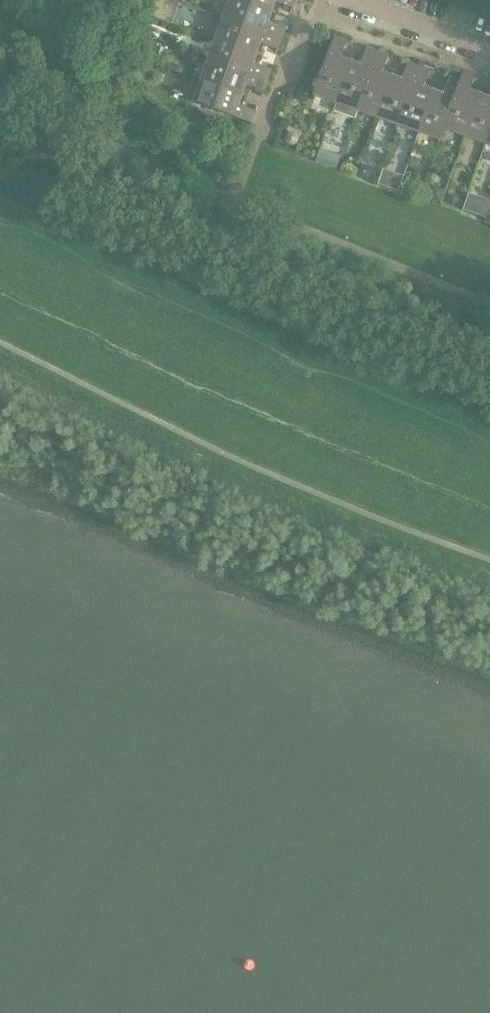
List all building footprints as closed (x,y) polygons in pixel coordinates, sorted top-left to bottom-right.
[(238,0),(233,0),(226,19),(282,39),(286,28),(268,22),(272,12),(238,0)] [(272,12),(275,2),(293,8),(296,0),(238,0),(272,12)] [(282,39),(226,19),(219,40),(257,54),(261,44),(279,50),(282,39)] [(336,38),(316,94),(338,102),(351,63),(341,60),(348,42),(336,38)] [(144,39),(140,50),(151,54),(155,43),(144,39)] [(257,54),(219,40),(211,61),(268,81),(272,70),(254,64),(257,54)] [(378,53),(368,49),(361,67),(351,63),(338,102),(358,109),(378,53)] [(389,57),(378,53),(358,109),(379,117),(393,78),(383,75),(389,57)] [(268,81),(211,61),(204,81),(242,95),(246,85),(264,91),(268,81)] [(420,68),(409,64),(403,82),(393,78),(379,117),(400,124),(420,68)] [(430,71),(420,68),(400,124),(420,131),(434,93),(424,89),(430,71)] [(461,82),(451,79),(444,96),(434,93),(420,131),(441,139),(465,71),(461,82)] [(476,75),(465,71),(441,139),(442,139),(446,128),(466,135),(480,96),(470,93),(476,75)] [(242,95),(204,81),(196,103),(253,123),(257,111),(239,105),(242,95)] [(480,96),(466,135),(487,142),(489,134),(489,100),(480,96)] [(331,154),(327,165),(337,168),(341,157),(331,154)] [(395,173),(390,188),(399,191),(404,176),(395,173)] [(483,200),(477,215),(482,217),(488,202),(483,200)]
